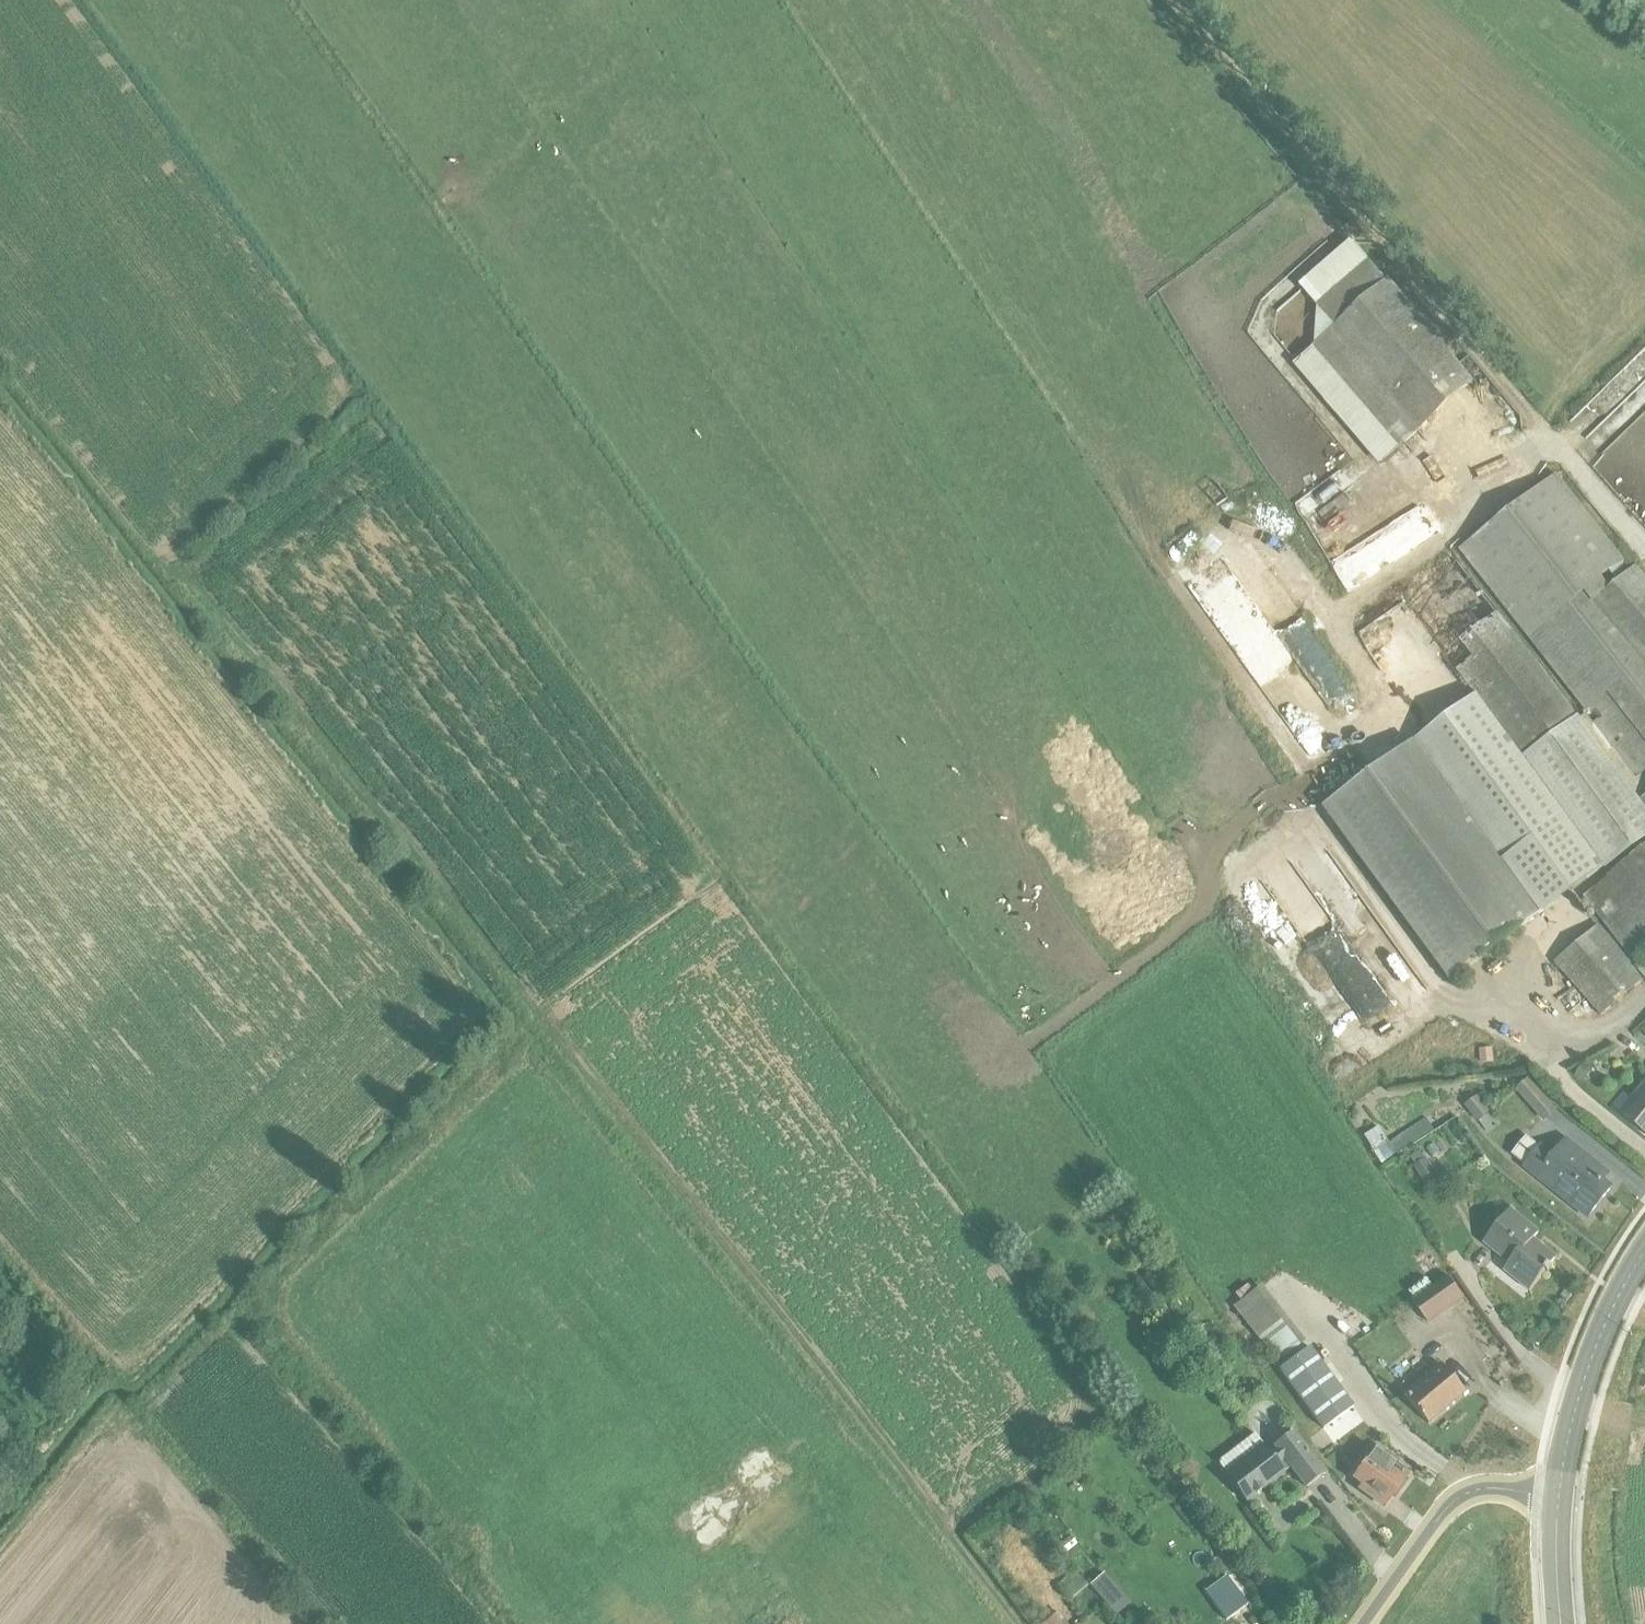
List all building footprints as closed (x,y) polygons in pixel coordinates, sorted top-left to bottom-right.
[(1314,349),(1295,366),(1380,466),(1476,384),(1452,357),(1454,355),(1390,280),(1388,282),(1353,240),(1300,286),(1317,307),(1315,345),(1312,347),(1314,349)] [(1460,550),(1585,710),(1582,712),(1586,716),(1581,720),(1637,793),(1643,802),(1644,800),(1644,778),(1644,776),(1644,575),(1637,566),(1635,568),(1627,559),(1625,560),(1558,474),(1460,550)] [(1405,603),(1476,697),(1605,868),(1606,871),(1644,843),(1644,804),(1643,802),(1637,793),(1581,720),(1459,562),(1405,603)] [(1226,635),(1298,727),(1329,702),(1257,611),(1226,635)] [(1476,697),(1324,809),(1450,981),(1577,888),(1586,882),(1605,868),(1476,697)] [(1584,897),(1635,965),(1644,957),(1644,849),(1584,897)] [(1386,989),(1416,969),(1349,869),(1318,889),(1386,989)] [(1555,963),(1602,1017),(1644,980),(1644,979),(1637,968),(1600,926),(1555,963)] [(1637,968),(1644,979),(1644,961),(1637,968)] [(1494,1048),(1480,1050),(1482,1064),(1495,1062),(1494,1048)] [(1530,1078),(1516,1090),(1545,1122),(1558,1111),(1530,1078)] [(1621,1114),(1644,1134),(1644,1084),(1621,1114)] [(1479,1096),(1465,1106),(1478,1123),(1492,1114),(1479,1096)] [(1380,1127),(1366,1136),(1383,1164),(1436,1131),(1427,1119),(1390,1143),(1380,1127)] [(1528,1136),(1512,1156),(1589,1218),(1613,1188),(1604,1181),(1609,1175),(1566,1140),(1553,1156),(1528,1136)] [(1420,1151),(1410,1158),(1428,1188),(1441,1180),(1428,1159),(1426,1160),(1420,1151)] [(1512,1209),(1484,1244),(1509,1265),(1504,1271),(1530,1292),(1546,1271),(1549,1273),(1553,1268),(1551,1266),(1557,1257),(1534,1240),(1541,1232),(1512,1209)] [(1450,1277),(1415,1302),(1429,1323),(1465,1298),(1450,1277)] [(1262,1286),(1234,1307),(1278,1363),(1306,1341),(1262,1286)] [(1441,1364),(1404,1394),(1428,1424),(1465,1393),(1441,1364)] [(1309,1399),(1292,1411),(1312,1439),(1330,1425),(1309,1399)] [(1255,1434),(1216,1463),(1246,1502),(1291,1467),(1307,1487),(1325,1474),(1293,1432),(1268,1451),(1255,1434)] [(1378,1445),(1352,1479),(1361,1485),(1358,1489),(1384,1506),(1396,1489),(1399,1492),(1407,1480),(1404,1478),(1407,1475),(1395,1466),(1400,1461),(1378,1445)] [(1076,1570),(1058,1585),(1071,1602),(1089,1586),(1111,1612),(1118,1605),(1088,1567),(1079,1575),(1076,1570)] [(1231,1574),(1209,1589),(1225,1611),(1246,1595),(1231,1574)] [(1044,1623),(1067,1623),(1059,1613),(1044,1623)]
